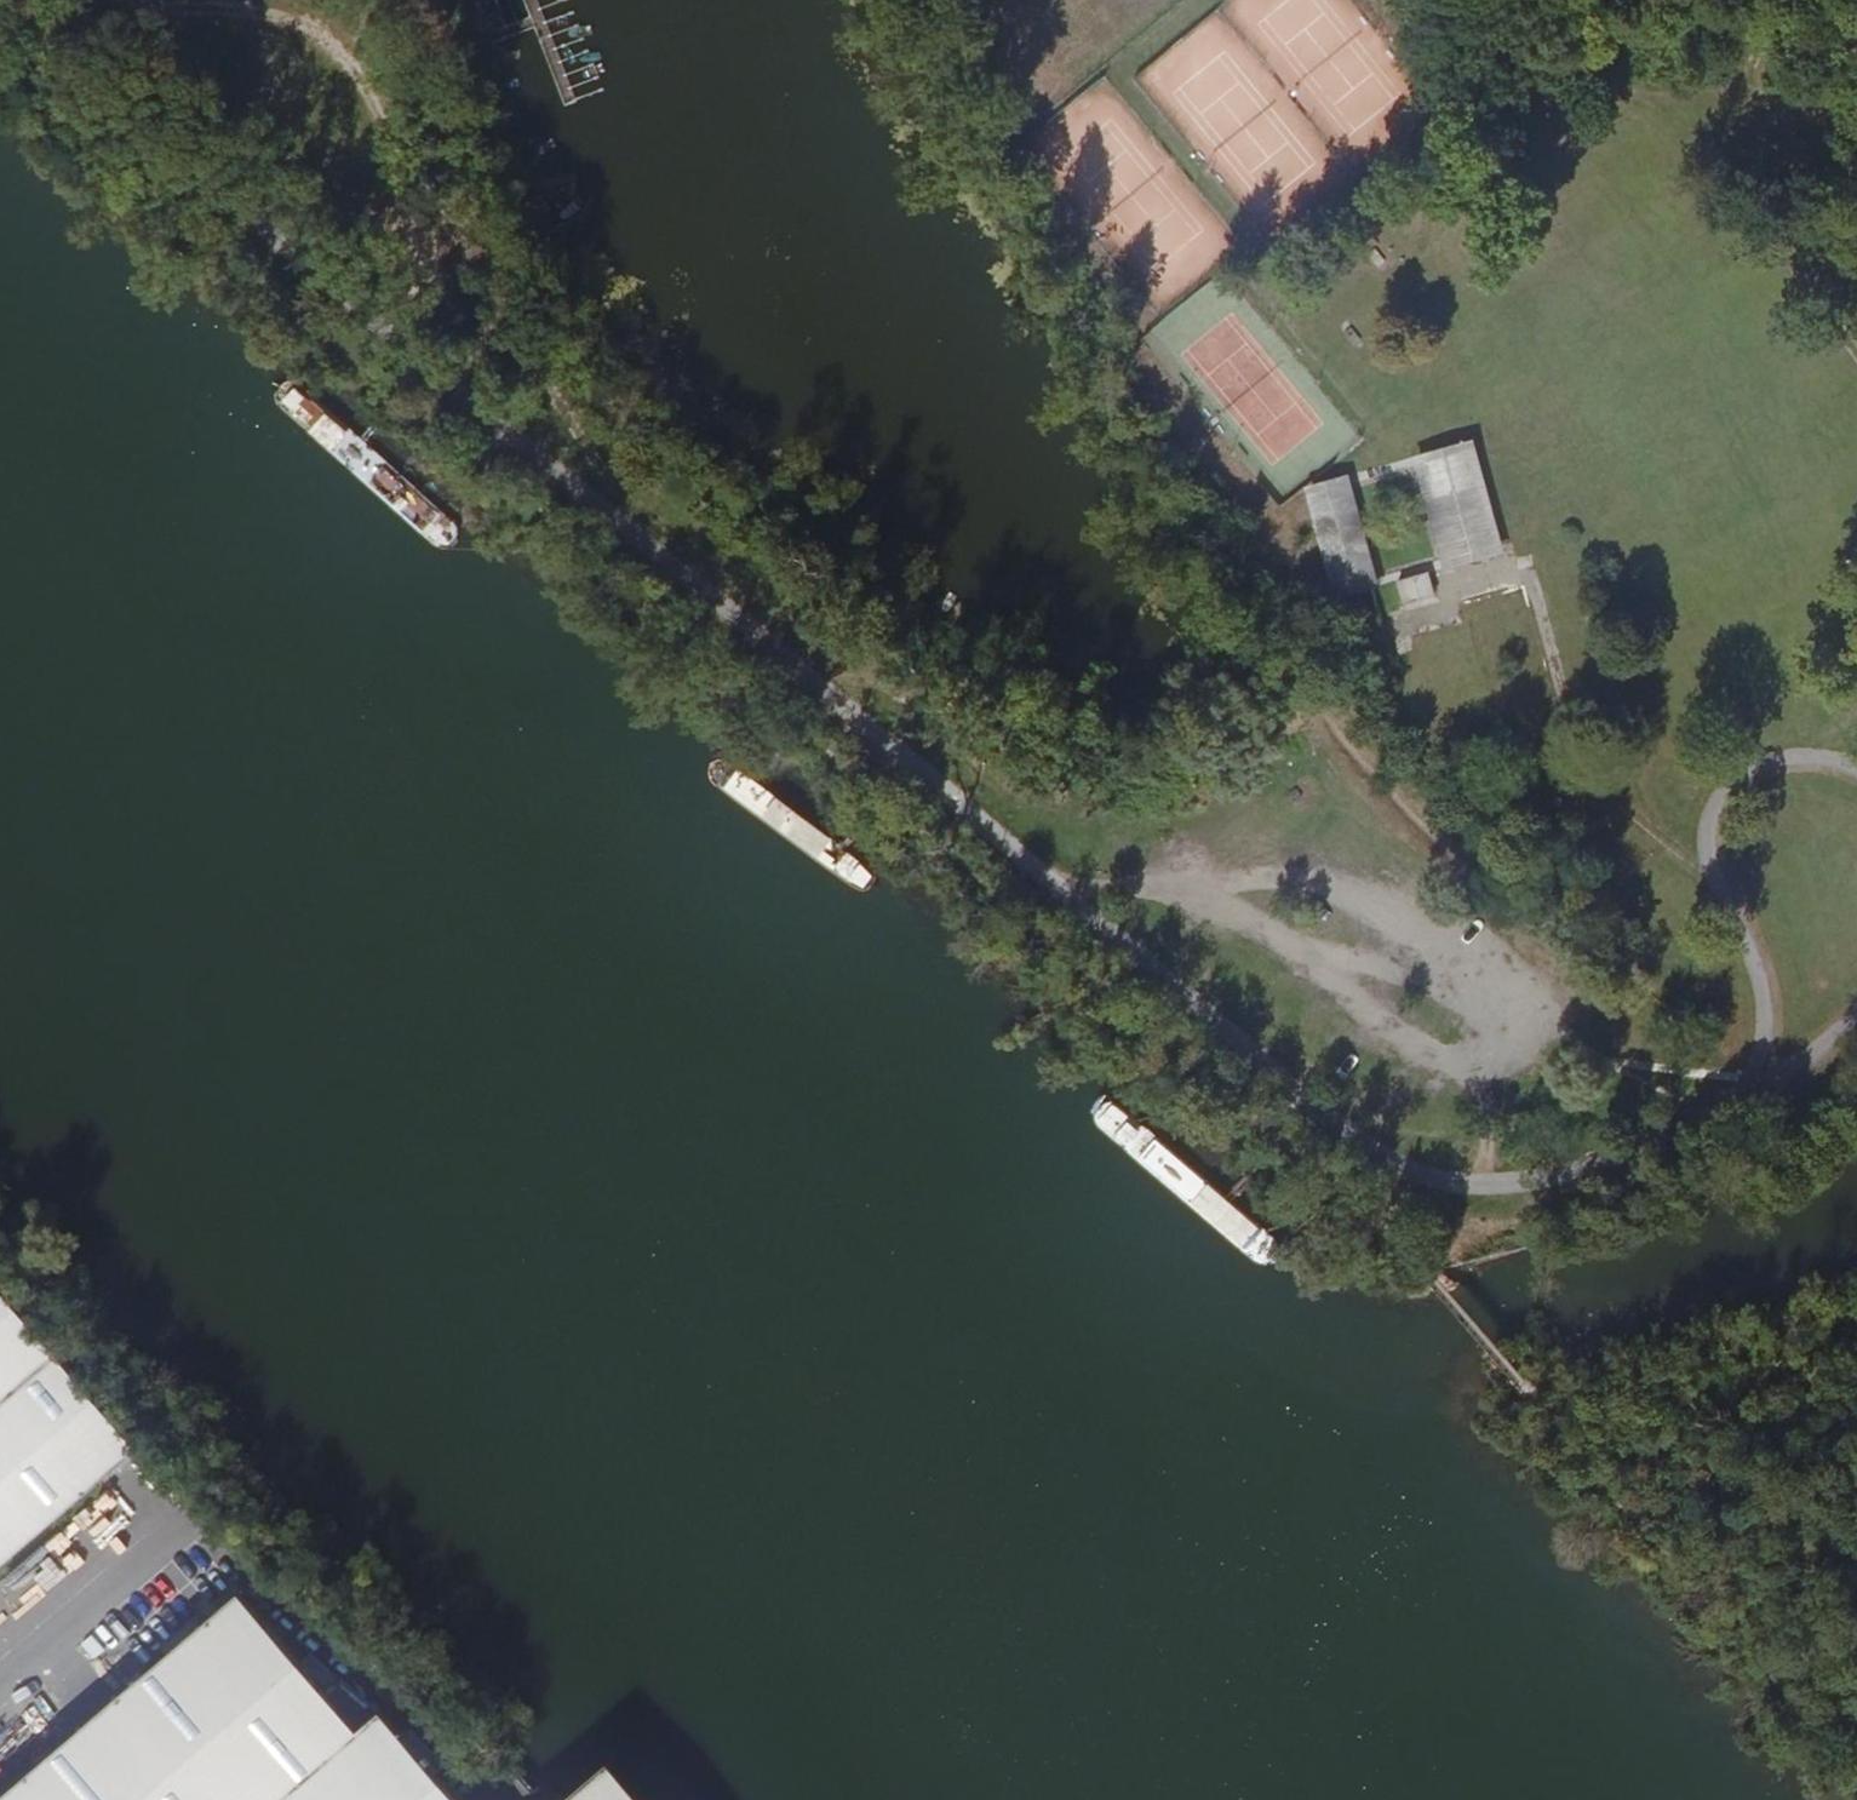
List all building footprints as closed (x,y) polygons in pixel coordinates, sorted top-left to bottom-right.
[(1502,556),(1469,443),(1408,460),(1441,573),(1502,556)] [(1376,590),(1343,478),(1301,491),(1333,603),(1376,590)] [(1433,602),(1426,576),(1394,584),(1401,610),(1433,602)] [(1391,663),(1377,615),(1346,624),(1360,672),(1391,663)] [(139,1449),(0,1287),(0,1568),(139,1449)] [(381,1712),(359,1732),(280,1641),(270,1629),(239,1594),(4,1799),(458,1799),(381,1712)] [(277,1624),(270,1629),(280,1641),(287,1634),(277,1624)] [(556,1799),(641,1799),(604,1758),(556,1799)]
